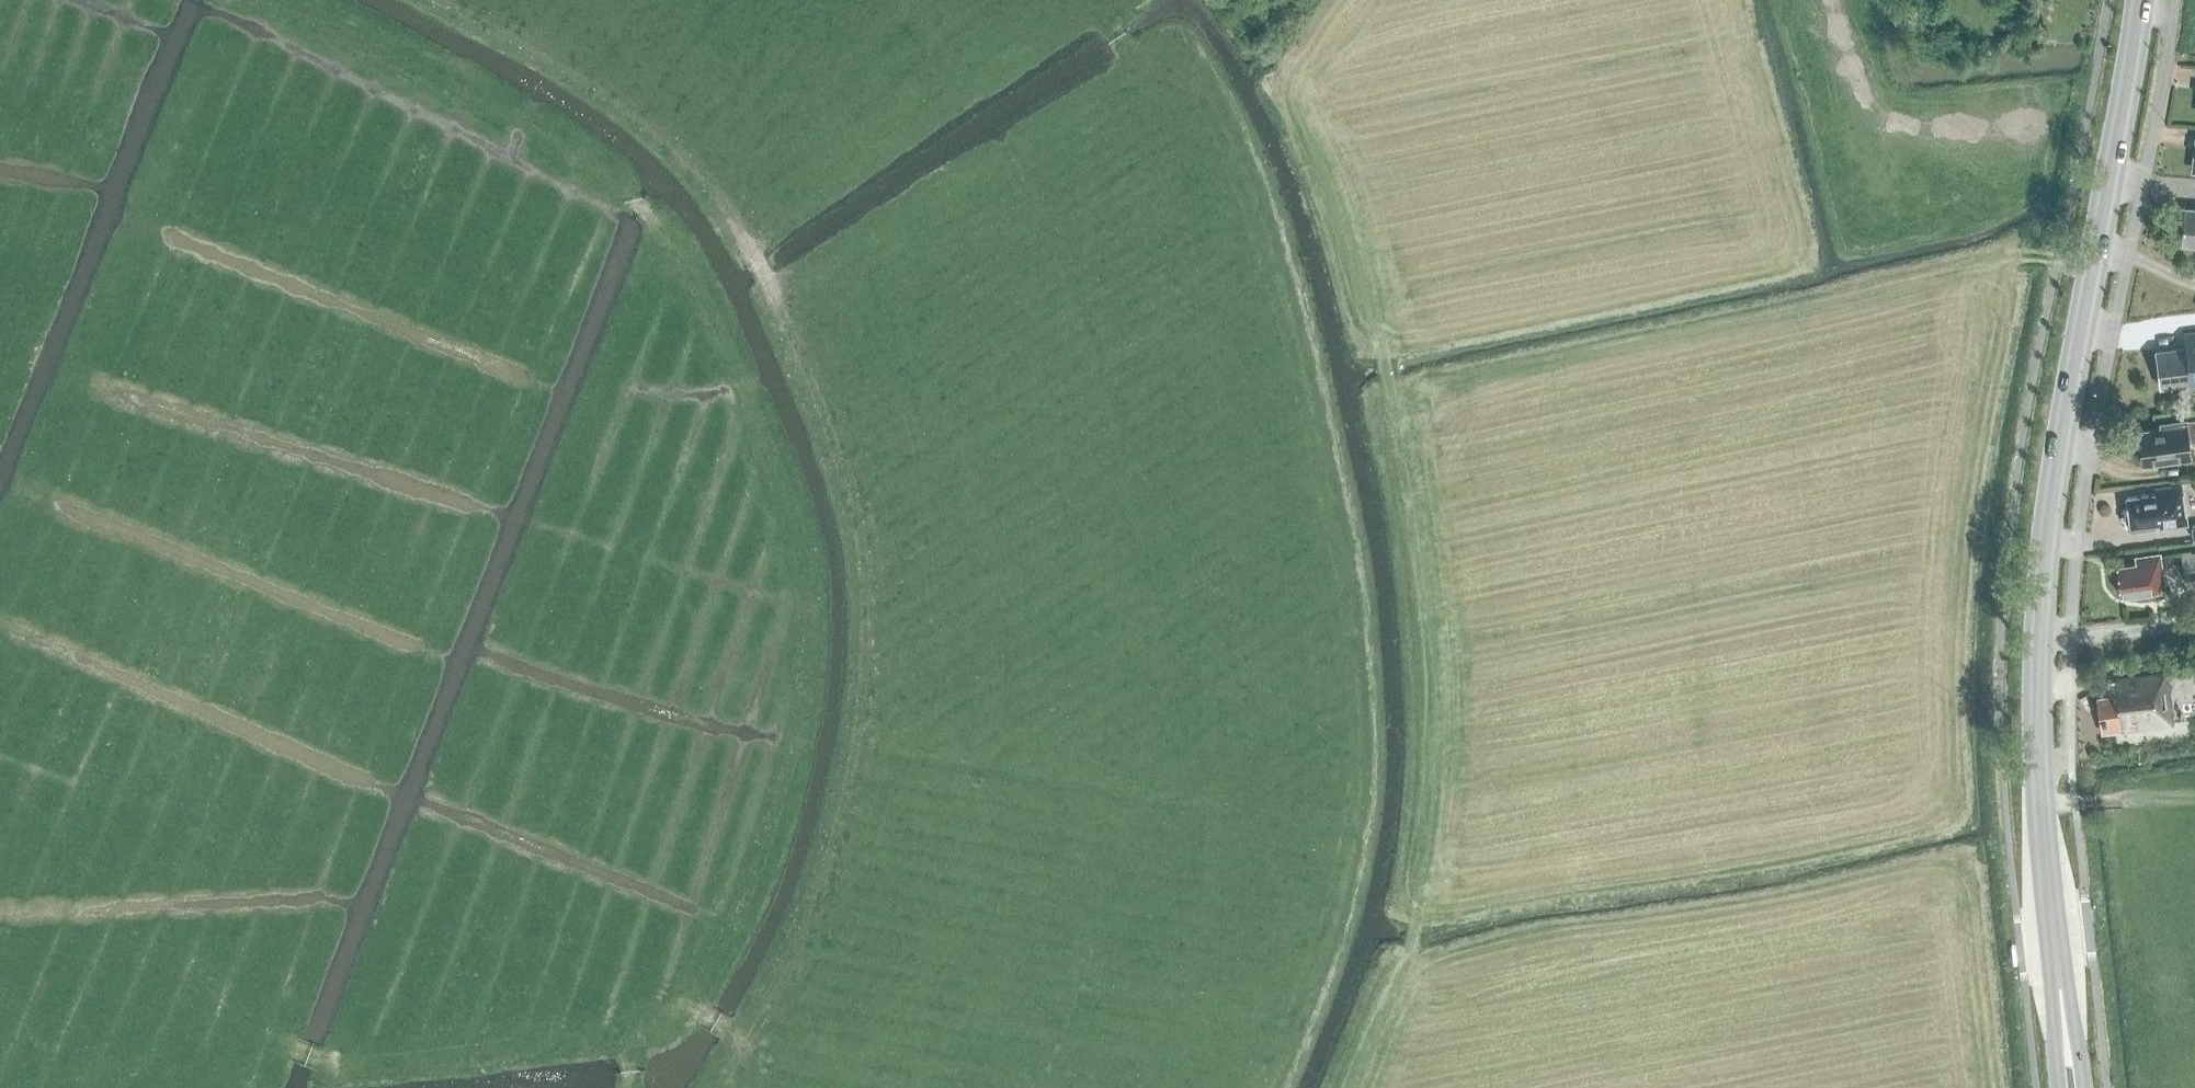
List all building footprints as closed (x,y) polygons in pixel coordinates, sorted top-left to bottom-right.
[(2183,208),(2180,244),(2194,245),(2194,209),(2183,208)] [(2184,333),(2186,347),(2156,351),(2161,388),(2180,386),(2183,406),(2194,404),(2192,392),(2194,392),(2194,332),(2184,333)] [(2161,424),(2161,428),(2138,432),(2143,463),(2190,457),(2188,442),(2194,441),(2194,419),(2161,424)] [(2187,524),(2181,485),(2153,489),(2154,494),(2126,498),(2130,528),(2158,524),(2158,528),(2187,524)] [(2190,553),(2189,551),(2181,552),(2185,580),(2194,579),(2194,553),(2190,553)] [(2163,589),(2159,554),(2142,556),(2143,563),(2116,566),(2120,595),(2163,589)] [(2103,733),(2172,723),(2167,683),(2166,672),(2115,679),(2117,695),(2099,697),(2103,733)]
